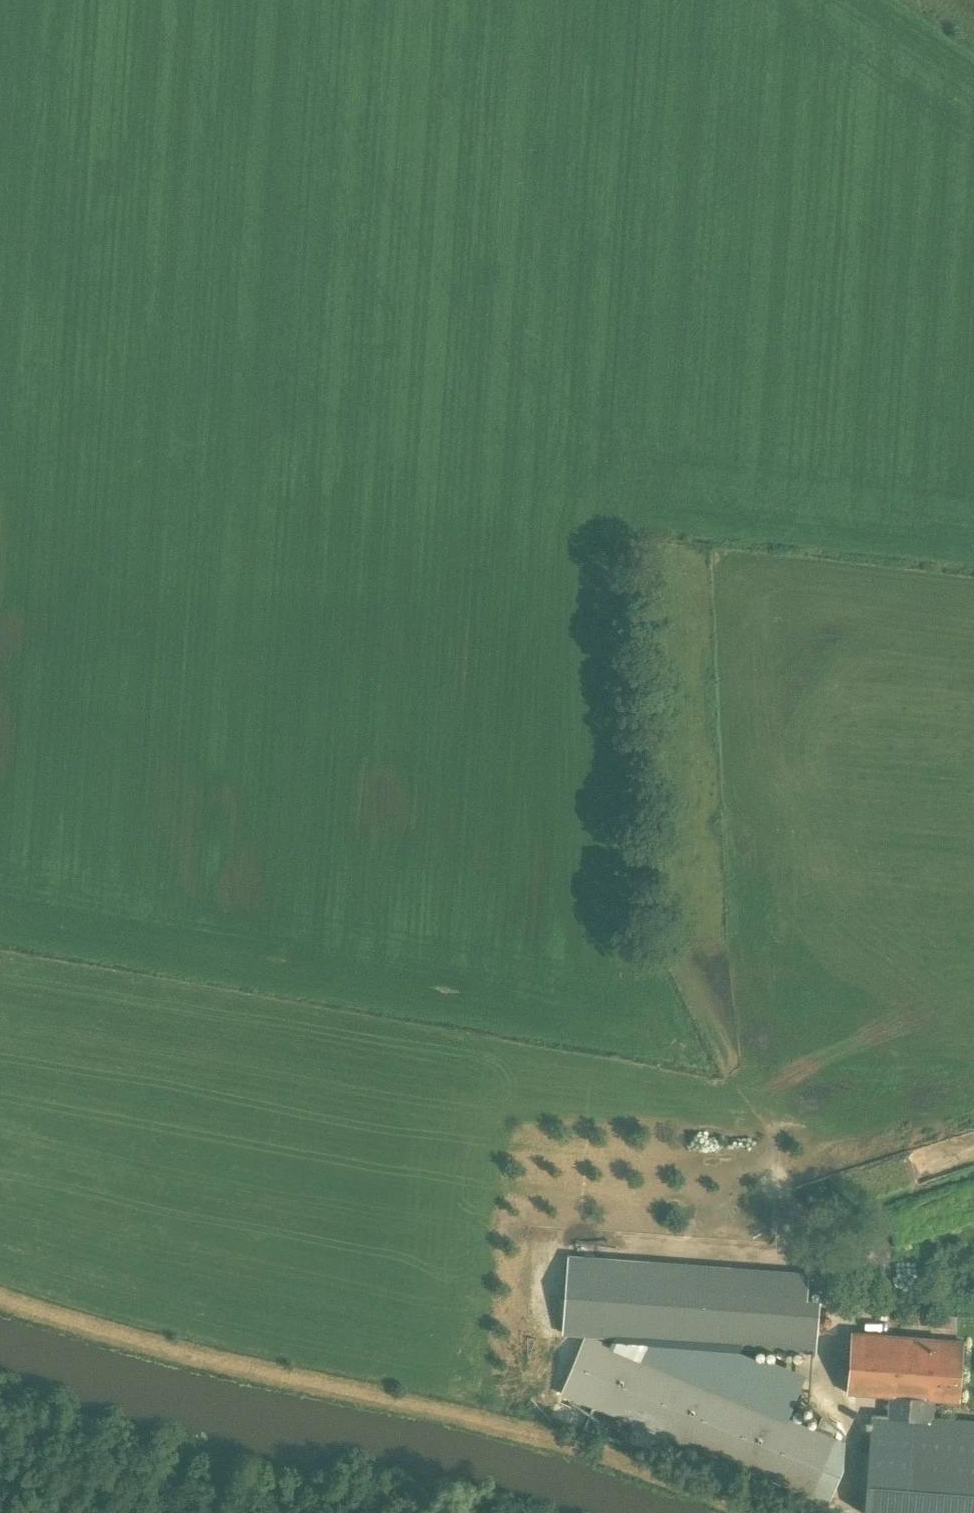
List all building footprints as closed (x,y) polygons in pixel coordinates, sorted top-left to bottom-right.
[(562,1334),(584,1336),(586,1332),(596,1337),(749,1348),(816,1353),(820,1299),(807,1298),(809,1272),(568,1254),(562,1334)] [(584,1336),(560,1393),(808,1496),(828,1505),(841,1473),(843,1468),(844,1451),(845,1441),(832,1436),(838,1423),(822,1416),(817,1428),(788,1416),(642,1356),(596,1337),(586,1332),(584,1336)] [(935,1398),(951,1399),(959,1400),(963,1341),(930,1338),(852,1332),(847,1391),(858,1392),(856,1413),(873,1415),(865,1508),(909,1512),(973,1512),(973,1418),(934,1415),(935,1398)] [(646,1343),(642,1356),(788,1416),(806,1373),(774,1359),(759,1359),(758,1359),(757,1358),(756,1358),(755,1357),(755,1356),(740,1350),(646,1343)]
